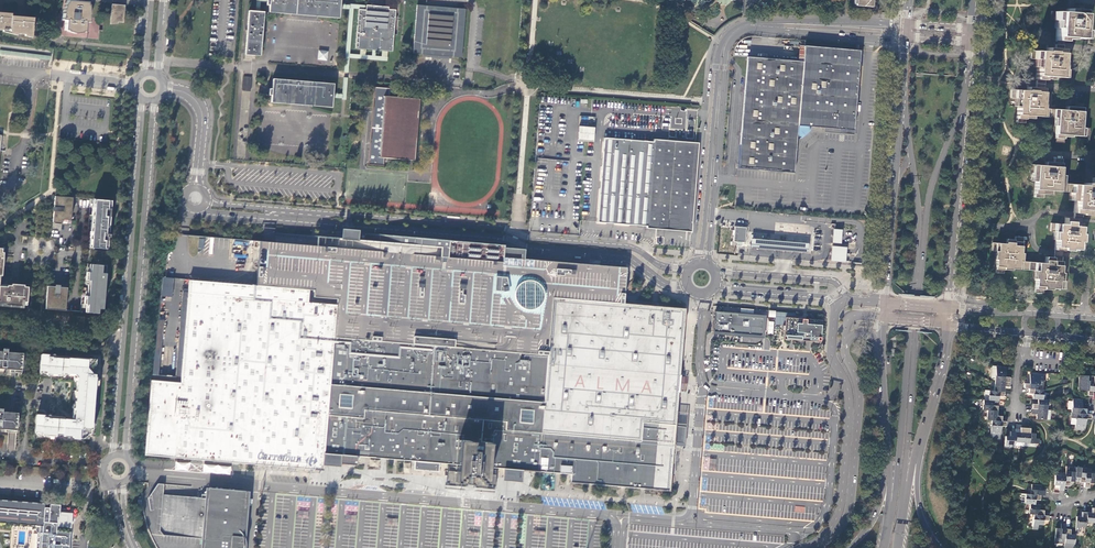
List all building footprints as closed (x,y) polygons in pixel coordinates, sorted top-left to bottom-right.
[(83,38),(98,39),(99,33),(102,34),(104,19),(89,17),(90,3),(63,0),(62,10),(60,10),(58,36),(61,36),(83,38)] [(265,0),(256,0),(255,11),(259,11),(260,2),(265,2),(265,0)] [(339,18),(340,8),(341,3),(341,0),(267,0),(267,4),(270,4),(269,12),(339,18)] [(343,71),(348,71),(349,58),(387,61),(388,51),(382,50),(381,56),(375,56),(376,50),(372,49),(371,56),(365,55),(366,49),(360,48),(359,55),(349,54),(353,9),(359,9),(366,9),(366,5),(341,3),(340,8),(348,8),(343,71)] [(437,55),(462,57),(466,9),(417,4),(413,53),(437,55)] [(125,6),(112,5),(111,24),(118,24),(118,23),(123,23),(125,6)] [(389,7),(366,5),(366,9),(359,9),(356,48),(360,48),(366,49),(372,49),(376,50),(382,50),(388,51),(392,51),(396,10),(389,9),(389,7)] [(1055,43),(1055,44),(1062,45),(1062,44),(1063,40),(1071,40),(1071,37),(1087,38),(1088,30),(1082,29),(1083,22),(1080,21),(1082,6),(1075,5),(1074,9),(1073,9),(1065,8),(1065,12),(1049,11),(1048,19),(1054,19),(1053,28),(1057,28),(1055,43)] [(259,11),(255,11),(249,10),(246,54),(261,55),(264,11),(259,11)] [(11,16),(11,13),(0,12),(0,30),(2,31),(6,31),(6,29),(10,29),(11,16)] [(2,31),(2,32),(17,36),(17,35),(19,35),(22,36),(23,34),(25,35),(25,36),(32,37),(34,17),(22,16),(11,16),(10,29),(6,29),(6,31),(2,31)] [(1062,45),(1055,44),(1054,49),(1047,48),(1046,52),(1030,50),(1029,58),(1034,59),(1034,67),(1037,67),(1035,83),(1043,84),(1044,78),(1051,79),(1051,76),(1068,78),(1068,70),(1064,69),(1064,62),(1061,61),(1062,45)] [(803,61),(797,61),(747,56),(737,168),(793,173),(796,135),(798,135),(800,137),(808,130),(807,128),(807,126),(825,128),(852,130),(853,130),(854,113),(860,50),(804,45),(803,61)] [(50,56),(0,50),(0,54),(49,60),(50,60),(50,56)] [(317,60),(327,61),(328,51),(318,50),(317,60)] [(251,76),(244,75),(243,90),(250,91),(251,76)] [(271,102),(332,107),(333,99),(333,94),(334,84),(273,78),(272,88),(270,88),(269,94),(272,94),(271,102)] [(346,99),(347,78),(342,78),(341,94),(333,94),(333,99),(346,99)] [(1042,99),(1043,84),(1035,83),(1035,87),(1025,87),(1025,90),(1009,89),(1008,97),(1013,98),(1012,106),(1015,106),(1014,122),(1022,123),(1023,118),(1031,119),(1031,116),(1048,117),(1049,109),(1044,108),(1045,100),(1042,99)] [(368,164),(384,166),(384,158),(397,160),(416,160),(421,99),(403,96),(389,96),(390,88),(375,87),(368,164)] [(1049,109),(1048,117),(1053,118),(1052,125),(1054,125),(1053,142),(1062,143),(1062,137),(1071,138),(1071,135),(1087,137),(1088,129),(1082,128),(1083,120),(1080,120),(1082,104),(1074,103),(1073,107),(1065,106),(1065,110),(1049,109)] [(595,128),(579,127),(578,141),(594,142),(595,128)] [(603,138),(597,222),(647,225),(647,228),(691,231),(698,143),(695,143),(653,139),(653,142),(603,138)] [(1060,175),(1061,159),(1055,159),(1055,157),(1053,157),(1053,162),(1045,161),(1044,166),(1028,164),(1028,172),(1032,173),(1031,181),(1035,181),(1034,198),(1042,198),(1042,194),(1050,195),(1051,191),(1067,192),(1067,183),(1063,183),(1064,175),(1060,175)] [(1067,183),(1067,192),(1070,193),(1069,201),(1075,201),(1073,214),(1073,217),(1081,217),(1081,215),(1089,216),(1089,211),(1094,211),(1094,178),(1092,178),(1092,183),(1088,183),(1083,183),(1083,184),(1067,183)] [(73,197),(55,196),(53,222),(70,224),(73,197)] [(90,199),(89,207),(92,207),(92,215),(89,215),(86,247),(107,249),(108,240),(108,238),(104,238),(105,237),(109,237),(110,234),(107,234),(107,232),(109,233),(110,217),(107,216),(108,212),(110,213),(110,212),(110,209),(111,209),(111,201),(90,199)] [(1081,217),(1073,217),(1073,219),(1064,218),(1064,224),(1050,223),(1050,232),(1054,232),(1053,240),(1054,240),(1053,253),(1053,256),(1062,257),(1062,254),(1063,251),(1070,251),(1070,249),(1084,250),(1085,242),(1080,242),(1081,234),(1079,234),(1081,221),(1081,217)] [(747,227),(735,226),(733,241),(745,242),(747,227)] [(842,229),(833,228),(832,243),(841,243),(842,229)] [(378,458),(415,461),(415,469),(427,470),(439,471),(440,463),(444,463),(445,463),(447,464),(457,464),(456,471),(448,470),(447,482),(448,482),(448,484),(449,484),(449,485),(466,487),(466,485),(468,486),(468,484),(471,485),(474,485),(474,486),(476,486),(476,487),(493,489),(493,488),(494,488),(495,486),(496,487),(497,475),(497,470),(488,469),(489,467),(497,468),(505,468),(504,477),(507,478),(512,478),(518,479),(522,479),(522,470),(538,472),(540,472),(540,471),(546,472),(571,474),(571,481),(570,481),(570,483),(587,484),(589,484),(603,485),(628,487),(645,488),(645,489),(671,491),(672,473),(673,458),(674,449),(675,445),(675,442),(682,443),(684,443),(685,426),(683,426),(676,426),(677,412),(677,411),(677,410),(677,408),(677,405),(678,402),(678,392),(679,392),(680,388),(680,385),(680,381),(680,378),(681,375),(680,375),(681,356),(682,353),(682,342),(683,338),(683,336),(684,326),(685,326),(686,308),(624,303),(624,297),(624,296),(626,267),(605,266),(593,265),(585,264),(554,261),(543,260),(541,260),(539,260),(523,259),(523,252),(518,251),(512,251),(507,250),(504,250),(504,245),(498,244),(493,244),(491,244),(489,244),(476,243),(466,242),(464,242),(460,241),(458,241),(454,241),(449,240),(447,240),(435,239),(431,239),(427,239),(422,238),(421,238),(420,238),(415,238),(414,237),(409,237),(408,237),(407,237),(403,237),(397,236),(395,236),(394,236),(392,236),(389,235),(386,235),(384,235),(378,235),(372,234),(356,233),(354,232),(349,232),(345,232),(343,232),(342,238),(340,238),(339,238),(335,238),(334,238),(333,238),(315,236),(313,236),(297,235),(276,233),(276,238),(275,243),(260,241),(258,268),(258,273),(258,274),(257,286),(189,280),(188,292),(181,383),(152,380),(145,455),(184,458),(187,458),(315,469),(315,470),(324,470),(324,462),(326,462),(328,463),(334,463),(339,463),(341,464),(343,464),(346,464),(357,465),(358,456),(359,456),(378,458)] [(1014,240),(1006,239),(1006,240),(1005,244),(992,243),(992,251),(995,251),(995,259),(996,259),(995,273),(1004,274),(1004,270),(1012,271),(1012,269),(1028,270),(1029,262),(1022,262),(1023,253),(1021,253),(1022,237),(1014,236),(1014,240)] [(808,252),(808,243),(751,238),(750,248),(808,252)] [(847,247),(832,245),(830,261),(846,262),(847,247)] [(1062,257),(1053,256),(1053,258),(1045,257),(1044,263),(1029,262),(1028,270),(1035,271),(1034,279),(1036,279),(1035,293),(1043,294),(1043,290),(1051,290),(1052,289),(1055,289),(1065,290),(1065,282),(1062,281),(1062,273),(1061,273),(1062,257)] [(106,265),(84,264),(80,312),(98,313),(98,305),(100,305),(100,308),(102,308),(106,265)] [(163,297),(173,298),(175,279),(165,278),(163,297)] [(28,287),(24,286),(24,285),(12,284),(11,285),(7,285),(7,286),(3,286),(3,288),(0,288),(0,303),(5,303),(5,305),(10,306),(10,304),(17,305),(17,306),(22,307),(22,304),(23,301),(27,302),(28,287)] [(67,288),(47,286),(45,309),(65,310),(67,288)] [(188,292),(182,292),(175,378),(158,376),(164,321),(158,321),(152,380),(181,383),(188,292)] [(762,335),(763,317),(738,315),(738,313),(715,311),(714,331),(722,332),(722,333),(724,334),(724,332),(738,333),(738,335),(741,335),(742,334),(762,335)] [(776,311),(775,324),(783,325),(785,325),(785,317),(795,318),(795,313),(776,311)] [(782,330),(784,331),(784,335),(784,339),(801,340),(809,341),(821,342),(822,320),(801,318),(795,318),(785,317),(785,325),(783,325),(782,330)] [(6,369),(6,368),(6,367),(20,368),(21,355),(7,354),(7,353),(8,350),(3,350),(3,353),(0,353),(0,368),(6,369)] [(7,353),(7,354),(21,355),(20,368),(6,367),(6,368),(8,368),(8,369),(22,370),(23,353),(10,352),(10,353),(7,353)] [(52,359),(48,359),(48,355),(41,354),(40,373),(47,373),(47,375),(51,375),(51,374),(53,374),(53,375),(60,376),(61,373),(74,374),(77,377),(76,391),(77,391),(76,401),(75,401),(74,408),(73,408),(72,417),(73,418),(76,419),(76,421),(74,422),(71,422),(71,420),(64,419),(65,417),(51,416),(51,415),(50,418),(48,418),(48,420),(44,419),(44,415),(37,415),(35,433),(42,434),(42,435),(56,436),(56,434),(73,435),(73,437),(83,438),(85,436),(85,433),(84,431),(87,429),(88,430),(91,430),(91,429),(92,429),(93,417),(94,409),(92,409),(93,402),(92,402),(93,388),(96,389),(97,377),(95,376),(95,374),(92,374),(89,370),(92,367),(91,366),(94,363),(94,359),(76,357),(76,358),(69,357),(55,356),(55,355),(55,358),(52,358),(52,359)] [(994,380),(1009,382),(1009,379),(1009,377),(1004,376),(1005,367),(995,366),(994,377),(994,380)] [(1045,375),(1039,374),(1029,374),(1029,383),(1024,383),(1023,386),(1023,388),(1028,388),(1038,389),(1039,379),(1044,380),(1045,375)] [(1092,391),(1093,376),(1079,375),(1077,389),(1087,390),(1087,395),(1090,395),(1092,395),(1092,391)] [(1008,385),(1009,382),(994,380),(993,390),(1003,391),(1003,386),(1008,387),(1008,385)] [(1042,399),(1043,389),(1038,389),(1028,388),(1028,390),(1027,392),(1027,393),(1033,394),(1032,398),(1037,399),(1042,399)] [(1003,394),(1003,391),(993,390),(989,390),(988,400),(992,400),(997,400),(998,395),(1002,396),(1003,394)] [(984,399),(983,399),(981,409),(986,410),(996,410),(997,408),(997,405),(992,405),(992,400),(988,400),(984,399)] [(1047,400),(1042,399),(1037,399),(1037,404),(1032,403),(1032,404),(1032,406),(1031,408),(1046,409),(1047,400)] [(1086,411),(1086,409),(1081,408),(1082,400),(1072,399),(1072,401),(1071,409),(1071,412),(1085,413),(1086,411)] [(1046,409),(1031,408),(1031,411),(1031,412),(1031,413),(1036,414),(1036,418),(1045,419),(1046,409)] [(1,428),(1,426),(15,428),(16,414),(2,413),(2,412),(2,410),(0,410),(0,428),(1,428)] [(996,410),(986,410),(986,419),(990,420),(1000,421),(1001,419),(1001,416),(996,415),(996,410)] [(2,412),(2,413),(16,414),(15,428),(1,426),(1,428),(3,428),(3,429),(12,430),(16,430),(18,413),(8,412),(5,412),(4,413),(2,412)] [(687,412),(677,412),(676,426),(683,426),(685,426),(687,412)] [(1090,414),(1085,413),(1071,412),(1070,417),(1075,418),(1074,429),(1083,430),(1083,428),(1084,428),(1085,418),(1090,419),(1090,417),(1090,414)] [(1000,421),(990,420),(989,438),(999,439),(1000,425),(1005,426),(1005,421),(1003,421),(1000,421)] [(1023,443),(1025,427),(1022,427),(1020,427),(1019,429),(1019,432),(1014,432),(1013,442),(1023,443)] [(1027,428),(1025,427),(1023,443),(1035,443),(1038,444),(1039,439),(1033,438),(1034,433),(1029,433),(1029,428),(1027,428)] [(1004,435),(1003,445),(1013,446),(1013,442),(1014,432),(1012,431),(1010,431),(1009,436),(1004,435)] [(1064,476),(1063,486),(1065,486),(1067,486),(1068,486),(1069,481),(1074,481),(1075,467),(1065,466),(1064,476)] [(1075,467),(1074,481),(1080,482),(1082,482),(1083,482),(1084,472),(1085,468),(1075,467)] [(1083,482),(1083,487),(1085,487),(1087,487),(1088,487),(1088,483),(1093,483),(1094,479),(1094,474),(1084,472),(1083,482)] [(1058,490),(1059,490),(1061,490),(1063,491),(1063,486),(1064,476),(1055,475),(1054,485),(1058,485),(1058,490)] [(241,547),(242,541),(236,536),(240,497),(202,494),(202,498),(164,495),(165,484),(142,483),(141,486),(141,489),(141,493),(141,496),(142,501),(142,506),(143,510),(145,516),(145,519),(146,523),(150,534),(155,544),(157,547),(241,547)] [(1029,494),(1039,495),(1044,496),(1044,493),(1045,491),(1045,490),(1040,490),(1040,485),(1030,484),(1029,494)] [(246,547),(247,545),(247,542),(246,539),(245,537),(244,535),(242,533),(246,492),(229,490),(212,489),(203,488),(202,494),(240,497),(236,536),(242,541),(241,547),(246,547)] [(1023,504),(1029,504),(1033,505),(1034,500),(1039,500),(1039,498),(1039,495),(1029,494),(1024,494),(1023,504)] [(36,526),(36,532),(38,534),(40,534),(39,547),(69,547),(70,533),(57,532),(57,529),(57,524),(57,522),(58,518),(59,518),(60,506),(50,505),(49,509),(44,508),(44,504),(0,500),(0,523),(36,526)] [(1029,504),(1028,514),(1033,514),(1042,515),(1043,513),(1043,511),(1043,510),(1038,510),(1038,505),(1033,505),(1029,504)] [(1094,508),(1091,508),(1091,512),(1086,512),(1085,522),(1094,523),(1094,521),(1094,508)] [(1085,522),(1086,512),(1083,512),(1081,512),(1080,516),(1075,515),(1074,531),(1080,531),(1080,527),(1084,527),(1085,522)] [(1047,520),(1047,519),(1047,517),(1048,516),(1042,515),(1033,514),(1031,529),(1036,529),(1037,525),(1042,525),(1042,520),(1047,520)] [(1064,542),(1065,528),(1065,523),(1062,523),(1060,523),(1059,528),(1055,528),(1054,542),(1064,542)] [(1068,528),(1067,528),(1065,528),(1064,542),(1063,547),(1073,547),(1074,534),(1069,533),(1069,529),(1068,528)]
